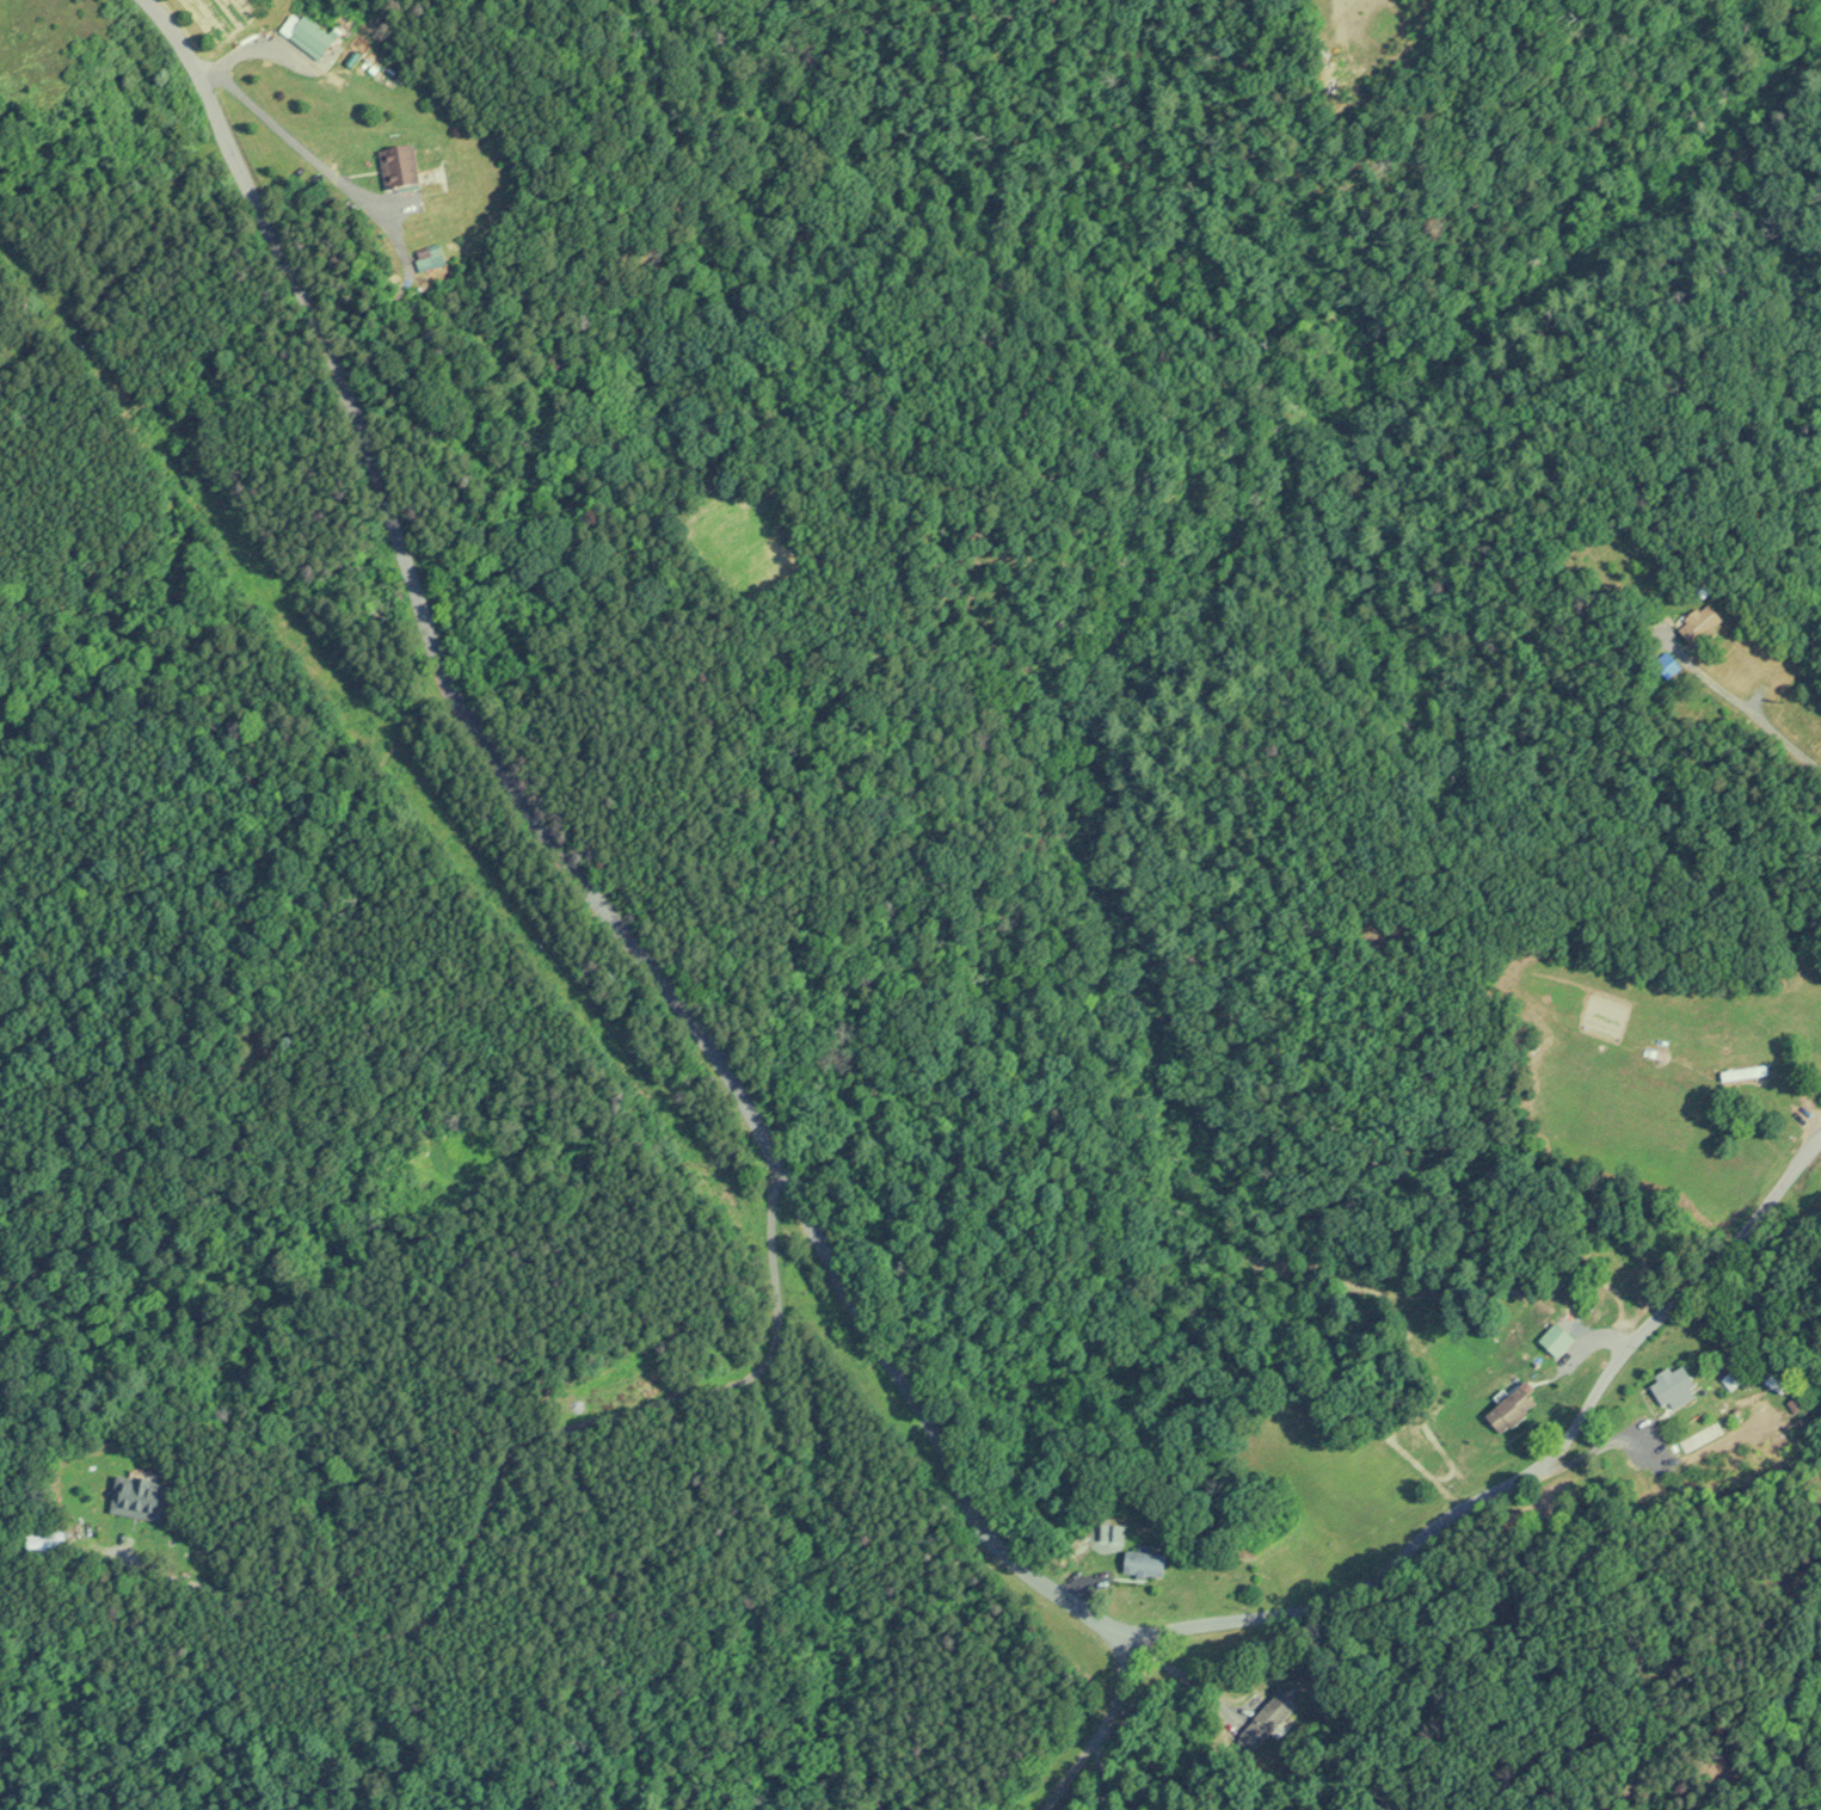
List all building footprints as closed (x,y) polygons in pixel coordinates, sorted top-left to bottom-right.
[(286,38),(315,63),(333,42),(303,16),(286,38)] [(417,187),(412,147),(377,151),(382,191),(417,187)] [(418,271),(442,264),(436,244),(413,250),(418,271)] [(1721,620),(1706,601),(1676,627),(1691,645),(1721,620)] [(1764,1063),(1720,1073),(1722,1083),(1766,1073),(1764,1063)] [(1572,1340),(1554,1322),(1536,1340),(1554,1358),(1572,1340)] [(1670,1371),(1669,1368),(1646,1381),(1661,1408),(1695,1389),(1682,1364),(1670,1371)] [(1764,1384),(1780,1394),(1788,1381),(1772,1371),(1764,1384)] [(1498,1435),(1536,1405),(1520,1385),(1482,1415),(1498,1435)] [(62,1531),(23,1535),(25,1556),(64,1553),(62,1531)] [(1161,1577),(1163,1555),(1124,1552),(1122,1574),(1161,1577)] [(1238,1733),(1257,1752),(1300,1709),(1281,1691),(1238,1733)]
